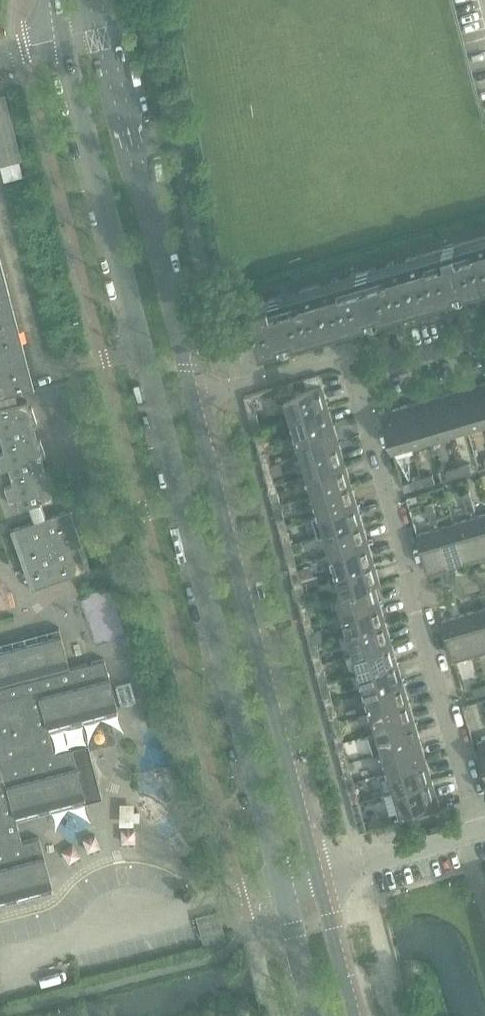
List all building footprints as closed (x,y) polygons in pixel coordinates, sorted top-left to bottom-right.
[(0,73),(0,76),(1,81),(8,79),(7,72),(0,73)] [(0,96),(0,166),(21,160),(4,95),(0,96)] [(249,304),(261,346),(449,290),(452,301),(475,294),(472,284),(484,280),(484,235),(249,304)] [(33,388),(0,259),(0,396),(33,388)] [(475,385),(484,420),(484,382),(475,385)] [(322,384),(285,395),(291,416),(328,405),(322,384)] [(456,390),(467,427),(480,423),(481,428),(484,427),(484,420),(475,385),(456,390)] [(455,436),(453,431),(467,427),(456,390),(437,396),(450,437),(455,436)] [(252,394),(244,396),(252,427),(260,425),(252,394)] [(437,396),(419,401),(429,438),(443,434),(445,439),(450,437),(437,396)] [(4,488),(9,503),(16,501),(18,509),(27,507),(33,522),(46,517),(41,503),(53,500),(50,489),(54,488),(49,473),(46,474),(41,456),(45,455),(40,440),(37,441),(33,424),(37,423),(32,408),(29,409),(27,401),(0,408),(0,439),(4,453),(0,454),(0,468),(1,471),(8,468),(12,486),(4,488)] [(419,401),(400,407),(412,448),(418,447),(417,442),(429,438),(419,401)] [(328,405),(291,416),(297,435),(334,425),(328,405)] [(400,407),(381,412),(392,449),(406,445),(408,450),(412,448),(400,407)] [(260,425),(252,427),(257,447),(265,445),(260,425)] [(334,425),(297,435),(303,455),(339,444),(334,425)] [(339,444),(303,455),(309,474),(345,464),(339,444)] [(265,445),(257,447),(263,467),(270,464),(265,445)] [(270,464),(263,467),(268,486),(276,484),(270,464)] [(345,464),(309,474),(314,494),(351,483),(345,464)] [(470,464),(458,467),(461,475),(472,471),(470,464)] [(458,467),(447,470),(449,478),(461,475),(458,467)] [(433,474),(422,478),(424,485),(435,482),(433,474)] [(422,478),(410,481),(413,489),(424,485),(422,478)] [(351,483),(314,494),(320,513),(357,503),(351,483)] [(276,484),(268,486),(273,506),(281,504),(276,484)] [(462,492),(465,502),(472,500),(470,490),(462,492)] [(472,500),(465,502),(468,512),(475,510),(472,500)] [(425,503),(428,513),(436,511),(433,501),(425,503)] [(357,503),(320,513),(313,516),(318,535),(326,533),(362,522),(357,503)] [(281,504),(273,506),(278,526),(286,523),(281,504)] [(33,522),(9,530),(21,562),(31,589),(90,568),(69,509),(46,517),(33,522)] [(436,511),(428,513),(431,523),(438,521),(436,511)] [(473,517),(484,559),(484,513),(473,517)] [(454,522),(465,559),(477,555),(480,561),(484,559),(473,517),(454,522)] [(362,522),(326,533),(332,553),(368,542),(362,522)] [(454,522),(436,528),(448,570),(454,568),(453,562),(465,559),(454,522)] [(286,523),(278,526),(284,545),(291,543),(286,523)] [(436,528),(417,533),(428,570),(441,566),(444,572),(448,570),(436,528)] [(368,542),(332,553),(338,573),(374,562),(368,542)] [(291,543),(284,545),(289,565),(297,563),(291,543)] [(374,562),(338,573),(343,592),(374,583),(374,584),(380,582),(374,562)] [(297,563),(289,565),(294,585),(302,583),(297,563)] [(302,583),(294,585),(299,605),(306,603),(307,602),(302,583)] [(374,583),(343,592),(338,594),(343,614),(380,603),(374,584),(374,583)] [(306,603),(299,605),(305,625),(312,623),(307,602),(306,603)] [(380,603),(343,614),(349,633),(386,623),(380,603)] [(478,649),(484,647),(484,627),(480,609),(461,615),(473,656),(479,654),(478,649)] [(461,615),(442,620),(453,656),(467,652),(469,657),(473,656),(461,615)] [(312,623),(305,625),(310,645),(318,642),(312,623)] [(386,623),(349,633),(355,653),(392,642),(386,623)] [(53,891),(39,838),(22,842),(16,820),(102,797),(87,744),(72,748),(54,753),(48,731),(118,712),(104,659),(69,668),(59,628),(0,643),(0,905),(53,891)] [(318,642),(310,645),(315,665),(323,662),(318,642)] [(392,642),(355,653),(361,673),(397,662),(392,642)] [(323,662),(315,665),(320,685),(328,682),(323,662)] [(397,662),(361,673),(367,692),(403,682),(397,662)] [(328,682),(320,685),(326,704),(333,702),(328,682)] [(403,682),(367,692),(372,712),(409,701),(403,682)] [(483,685),(473,688),(475,696),(484,693),(483,685)] [(409,701),(372,712),(378,731),(415,721),(409,701)] [(333,702),(326,704),(331,724),(339,722),(333,702)] [(415,721),(378,731),(384,751),(420,740),(415,721)] [(339,722),(331,724),(336,744),(344,742),(339,722)] [(420,740),(384,751),(390,771),(426,760),(420,740)] [(344,742),(336,744),(341,763),(349,761),(344,742)] [(426,760),(390,771),(395,790),(432,779),(426,760)] [(349,761),(341,763),(347,783),(354,781),(349,761)] [(432,779),(395,790),(402,811),(438,800),(432,779)] [(354,781),(347,783),(352,803),(359,801),(354,781)] [(352,803),(359,831),(367,829),(359,801),(352,803)] [(218,910),(196,916),(204,945),(226,939),(218,910)]
